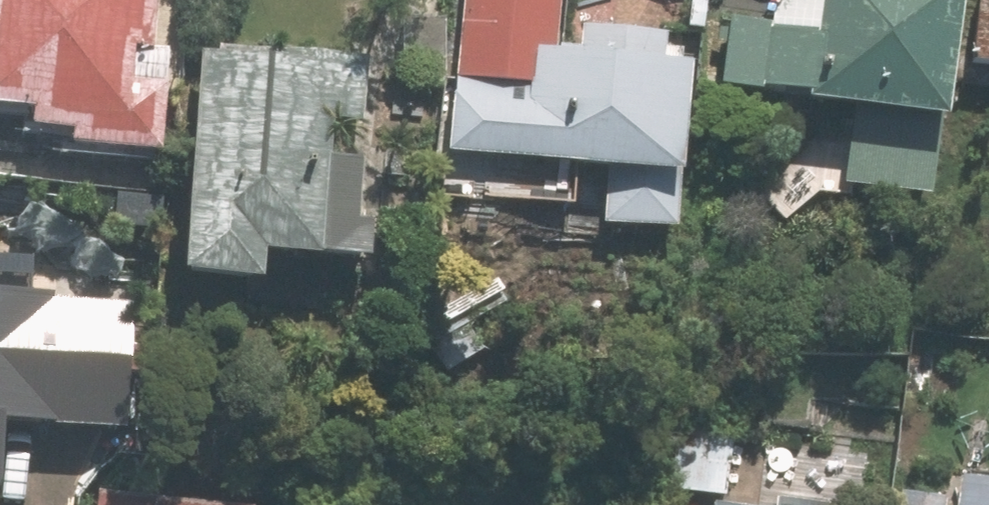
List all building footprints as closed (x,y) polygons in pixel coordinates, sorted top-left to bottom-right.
[(33,111),(31,131),(73,134),(72,148),(159,155),(165,87),(130,85),(133,51),(153,51),(157,0),(0,0),(0,109),(33,111)] [(549,0),(451,0),(445,82),(462,82),(526,86),(527,54),(545,54),(549,0)] [(945,119),(959,2),(967,4),(967,0),(817,0),(813,38),(767,34),(767,26),(723,20),(715,90),(849,104),(839,188),(928,199),(938,117),(945,119)] [(969,75),(988,77),(988,0),(978,0),(969,75)] [(398,23),(398,87),(438,86),(438,23),(398,23)] [(656,64),(657,37),(572,31),(570,56),(545,54),(527,54),(526,86),(462,82),(461,98),(441,97),(438,157),(595,168),(594,228),(669,230),(670,173),(679,173),(685,66),(656,64)] [(199,54),(186,277),(265,283),(267,253),(370,260),(373,224),(358,224),(361,162),(331,160),(333,115),(359,117),(362,64),(199,54)] [(74,445),(75,426),(126,428),(132,309),(50,304),(50,297),(0,294),(0,442),(74,445)] [(666,487),(725,494),(732,433),(673,426),(666,487)] [(961,475),(958,497),(957,504),(988,504),(988,478),(961,475)] [(958,497),(901,490),(900,504),(957,504),(958,497)] [(97,504),(243,504),(99,491),(97,504)] [(837,504),(780,496),(778,504),(837,504)]
